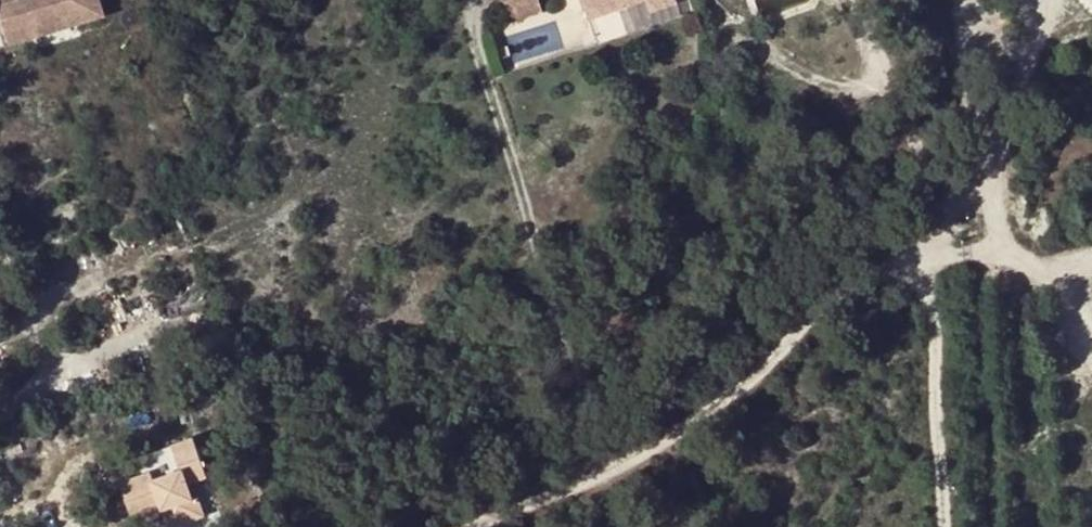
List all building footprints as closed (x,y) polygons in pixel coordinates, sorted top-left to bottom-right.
[(6,34),(50,22),(53,34),(104,19),(99,0),(18,0),(0,5),(0,36),(6,34)] [(510,23),(543,12),(539,0),(502,0),(510,23)] [(588,18),(646,0),(582,0),(588,18)] [(650,12),(678,3),(677,0),(647,0),(650,12)] [(50,22),(6,34),(9,46),(53,34),(50,22)] [(168,525),(202,514),(195,495),(190,497),(185,482),(207,475),(194,437),(114,464),(131,517),(156,509),(155,505),(161,503),(168,525)]
